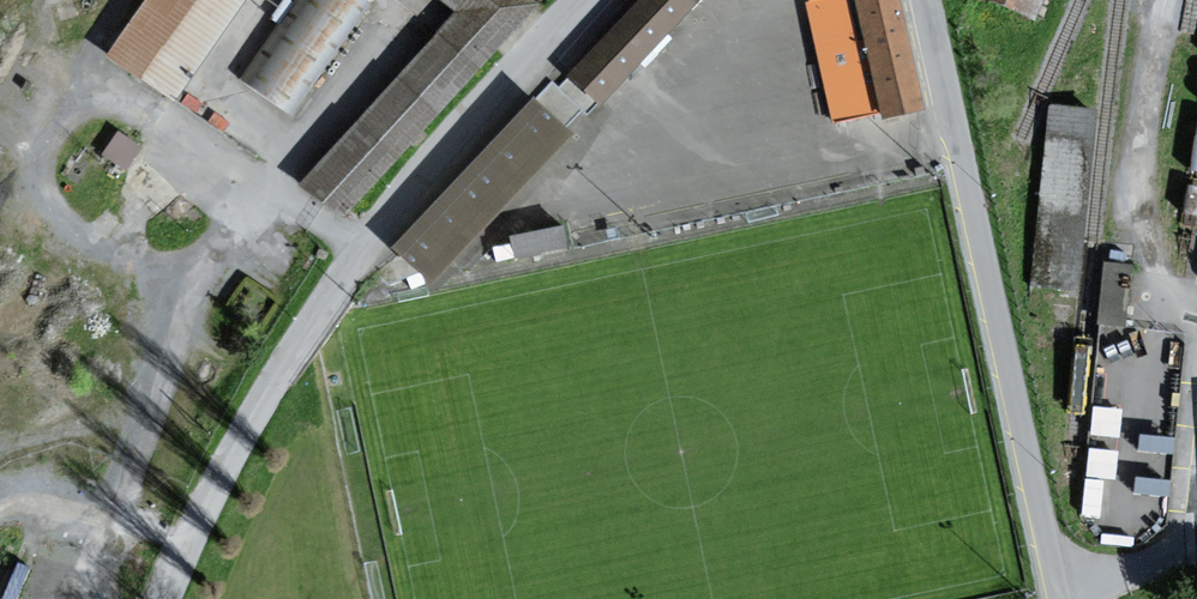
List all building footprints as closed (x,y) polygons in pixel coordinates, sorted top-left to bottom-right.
[(106,55),(178,101),(248,0),(144,0),(106,55)] [(370,0),(295,0),(240,75),(289,110),(370,0)] [(523,0),(431,0),(451,16),(301,184),(342,220),(533,7),(523,0)] [(667,0),(628,0),(553,74),(590,111),(684,18),(667,0)] [(836,118),(884,108),(886,116),(924,108),(901,0),(831,0),(812,4),(836,118)] [(1034,23),(1044,0),(980,0),(1034,23)] [(566,134),(532,103),(398,248),(431,279),(566,134)] [(567,243),(562,220),(507,231),(512,254),(567,243)] [(1092,402),(1091,429),(1119,430),(1120,403),(1092,402)] [(1136,431),(1134,464),(1138,464),(1137,486),(1165,488),(1168,432),(1136,431)] [(1108,511),(1109,443),(1084,443),(1083,511),(1108,511)]
